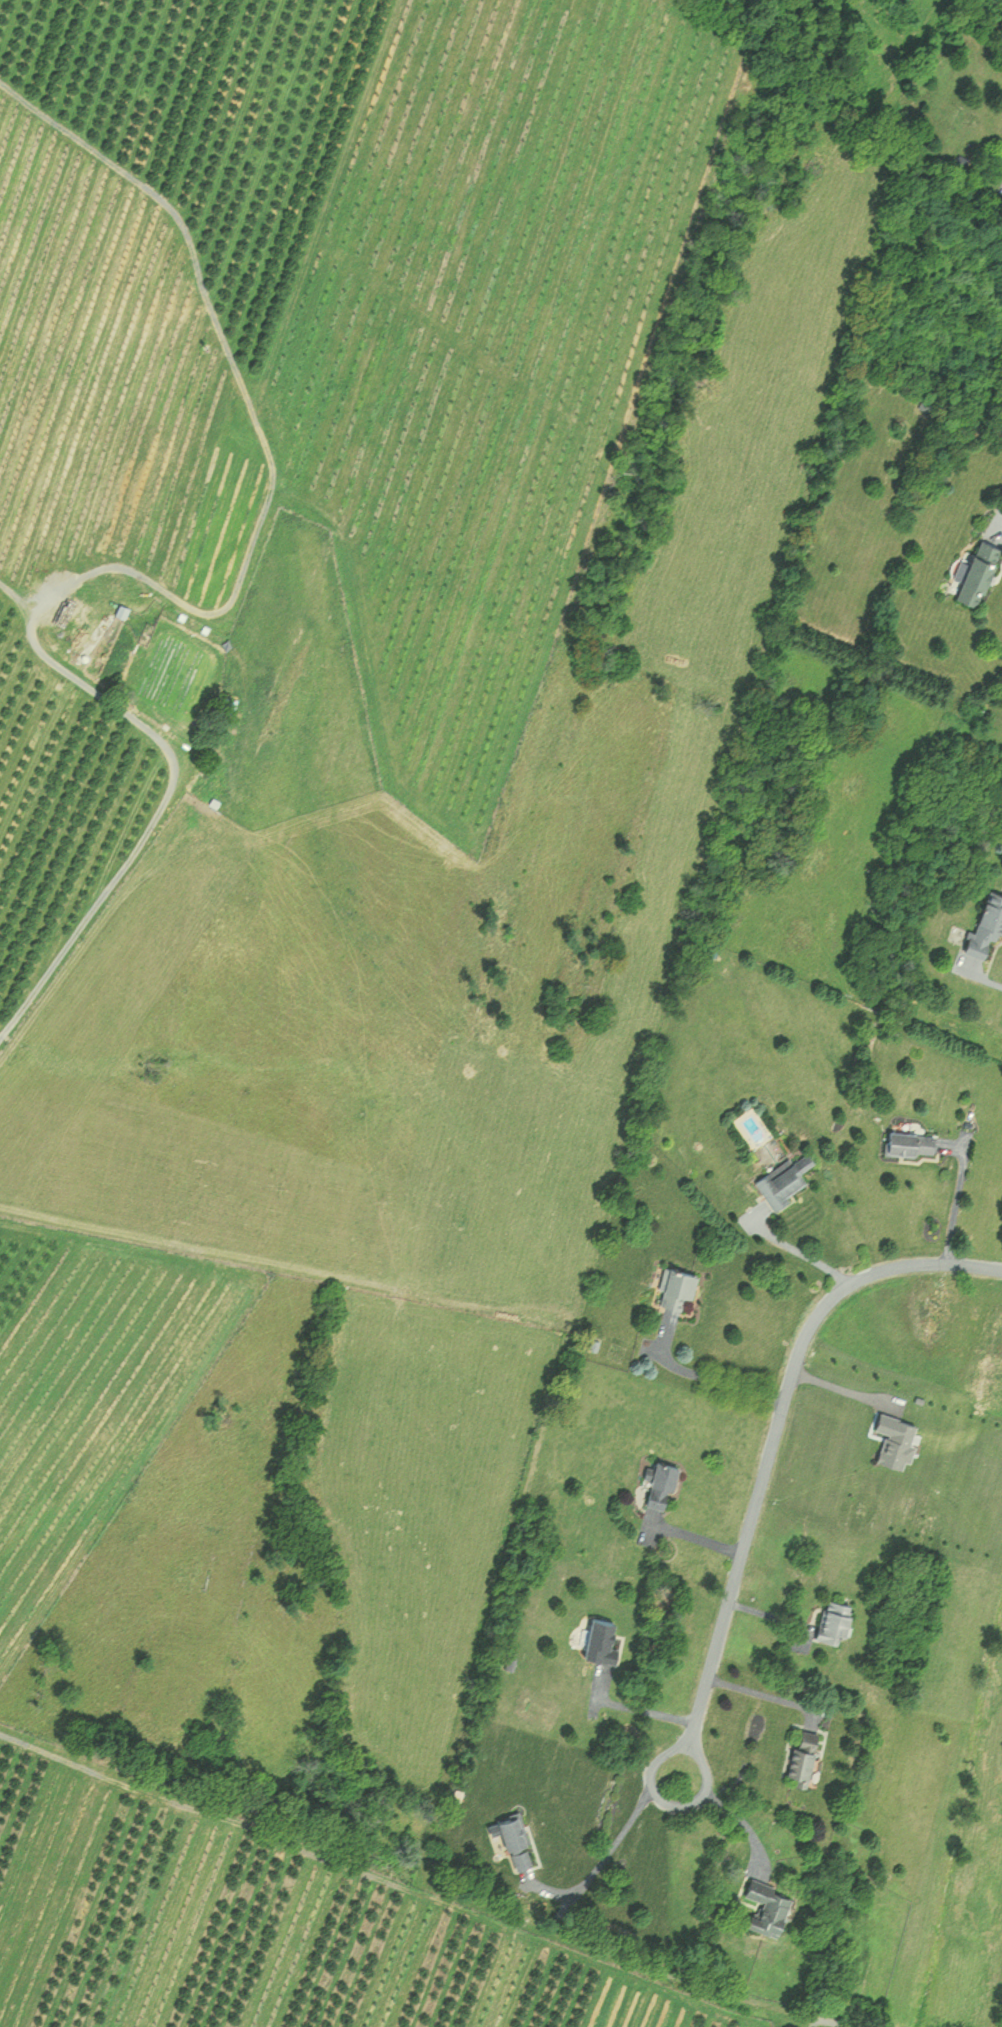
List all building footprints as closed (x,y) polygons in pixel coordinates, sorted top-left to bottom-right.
[(957,598),(978,606),(999,548),(978,541),(957,598)] [(78,637),(87,642),(101,613),(92,609),(78,637)] [(226,714),(238,714),(238,699),(226,699),(226,714)] [(963,945),(982,952),(986,938),(994,941),(1001,919),(1001,896),(983,889),(963,945)] [(934,1133),(881,1132),(881,1154),(934,1155),(934,1133)] [(770,1208),(808,1185),(800,1172),(815,1163),(807,1149),(754,1182),(770,1208)] [(700,1298),(705,1273),(666,1265),(659,1303),(685,1309),(688,1295),(700,1298)] [(685,1465),(661,1459),(650,1504),(673,1510),(685,1465)] [(848,1603),(821,1597),(812,1638),(838,1644),(848,1603)] [(617,1661),(623,1620),(588,1615),(583,1656),(617,1661)] [(820,1776),(818,1735),(794,1736),(796,1777),(820,1776)] [(502,1818),(512,1851),(534,1844),(523,1811),(502,1818)] [(535,1851),(518,1851),(518,1869),(535,1870),(535,1851)] [(761,1901),(753,1924),(785,1936),(800,1894),(754,1877),(747,1896),(761,1901)]
